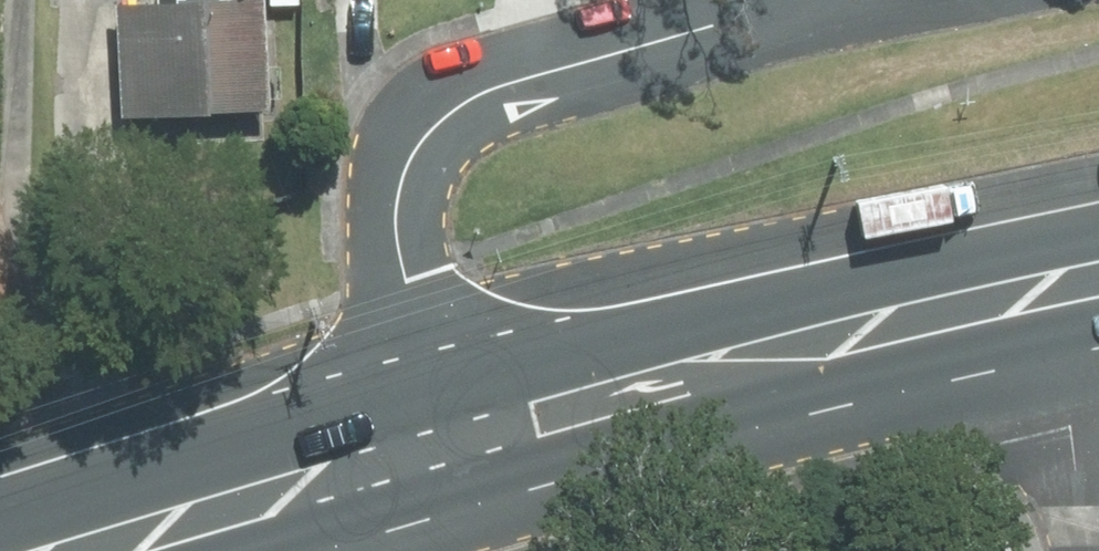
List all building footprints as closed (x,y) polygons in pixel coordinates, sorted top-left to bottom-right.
[(283,0),(126,0),(134,112),(290,102),(283,0)]
